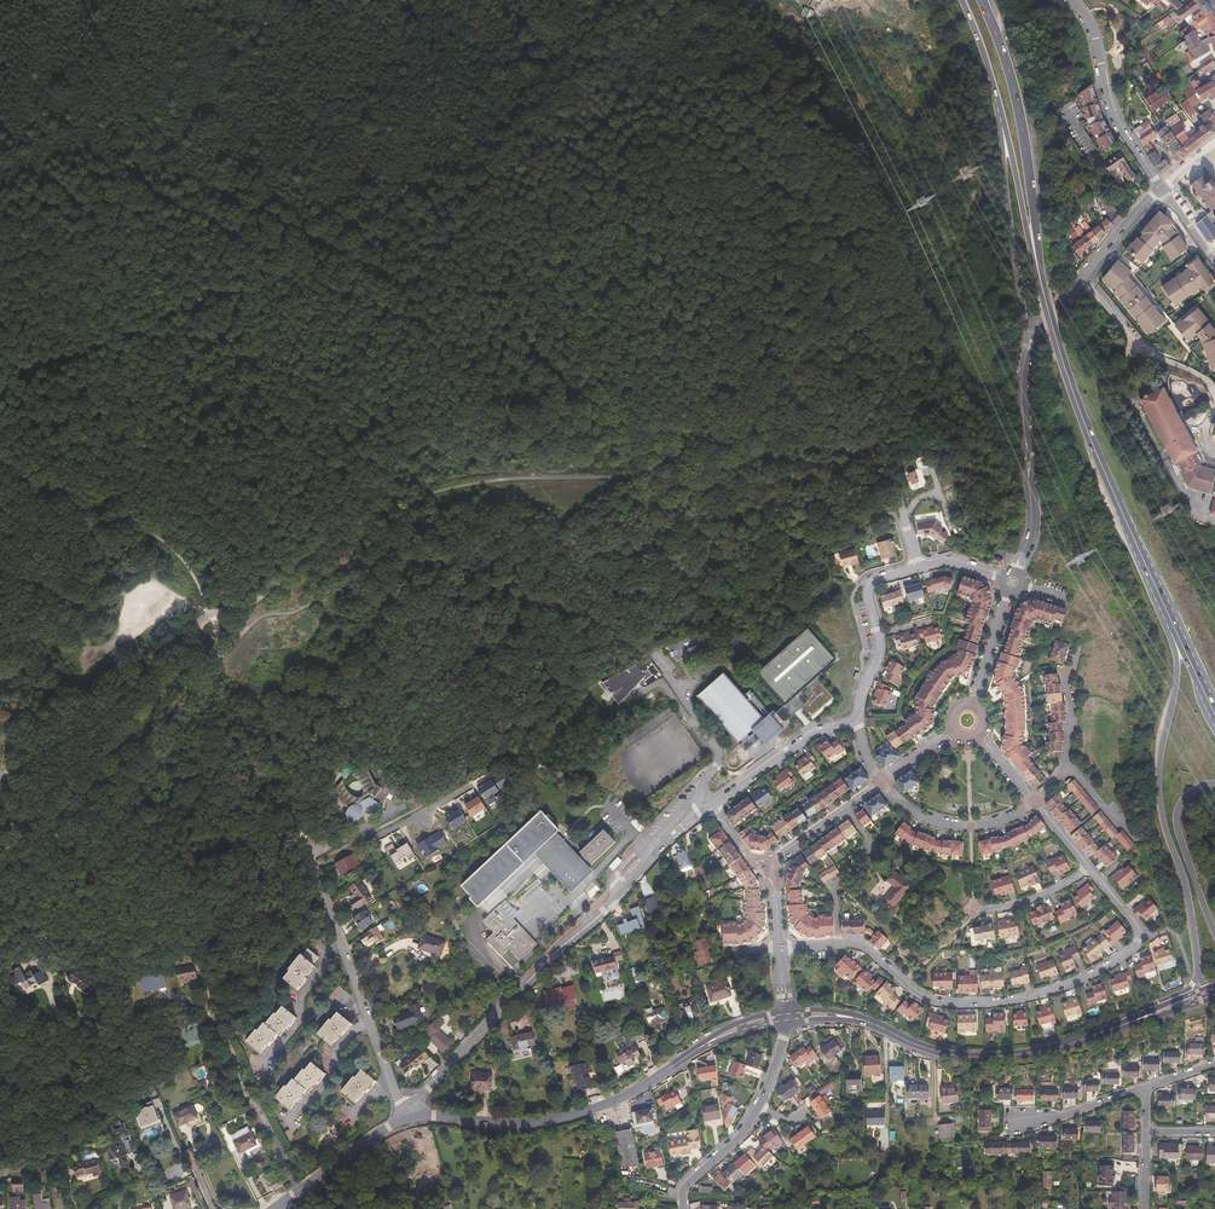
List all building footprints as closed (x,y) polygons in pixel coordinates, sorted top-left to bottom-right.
[(1162,1),(1166,6),(1170,3),(1177,9),(1182,5),(1182,4),(1178,0),(1177,0),(1177,1),(1176,0),(1143,0),(1145,2),(1148,2),(1150,1),(1156,6),(1162,1)] [(1206,3),(1203,0),(1194,0),(1180,11),(1173,11),(1174,12),(1170,15),(1178,25),(1188,16),(1191,14),(1195,20),(1193,22),(1194,23),(1211,10),(1206,3)] [(1209,37),(1214,34),(1214,21),(1211,10),(1194,23),(1192,24),(1181,33),(1186,40),(1183,42),(1190,51),(1198,46),(1194,41),(1199,37),(1195,33),(1201,29),(1203,33),(1205,32),(1207,37),(1208,36),(1209,37)] [(1214,34),(1209,37),(1200,41),(1198,42),(1199,45),(1202,52),(1207,50),(1204,43),(1210,41),(1214,53),(1214,34)] [(1144,58),(1147,62),(1149,65),(1154,62),(1144,49),(1140,52),(1144,58)] [(1208,64),(1211,67),(1214,65),(1214,64),(1212,61),(1210,58),(1207,61),(1205,58),(1202,60),(1206,65),(1208,64)] [(1202,60),(1195,65),(1199,70),(1202,68),(1206,65),(1202,60)] [(1178,69),(1180,72),(1185,79),(1194,73),(1190,68),(1187,64),(1178,69)] [(1190,68),(1194,73),(1199,70),(1195,65),(1190,68)] [(1149,70),(1155,79),(1158,77),(1157,76),(1152,68),(1149,70)] [(1178,69),(1170,74),(1172,78),(1180,72),(1178,69)] [(1185,79),(1189,83),(1190,85),(1193,89),(1198,85),(1201,84),(1194,73),(1185,79)] [(1214,114),(1210,109),(1202,115),(1195,105),(1206,98),(1214,93),(1214,86),(1212,82),(1200,89),(1198,85),(1193,89),(1190,85),(1188,86),(1190,90),(1184,94),(1188,100),(1195,109),(1204,122),(1208,119),(1211,124),(1214,129),(1214,116),(1214,114)] [(1102,120),(1090,84),(1077,95),(1085,120),(1094,140),(1101,152),(1114,142),(1102,120)] [(1163,92),(1154,98),(1156,101),(1165,95),(1163,92)] [(1156,101),(1150,105),(1154,111),(1173,99),(1169,93),(1165,95),(1156,101)] [(1181,105),(1187,114),(1195,109),(1188,100),(1181,105)] [(1194,135),(1190,139),(1185,133),(1177,139),(1176,140),(1177,142),(1182,148),(1184,146),(1188,152),(1204,140),(1214,133),(1214,129),(1211,124),(1207,127),(1204,122),(1195,109),(1187,114),(1191,119),(1190,119),(1193,123),(1196,121),(1194,117),(1197,115),(1200,118),(1198,120),(1202,126),(1199,128),(1200,130),(1197,132),(1189,120),(1187,122),(1193,130),(1192,131),(1194,135)] [(1175,114),(1180,120),(1186,116),(1180,110),(1175,114)] [(1180,120),(1175,114),(1164,121),(1177,139),(1185,133),(1187,131),(1180,120)] [(1134,130),(1136,135),(1143,145),(1148,142),(1156,136),(1146,122),(1134,130)] [(1155,129),(1161,138),(1170,131),(1166,126),(1162,129),(1160,126),(1155,129)] [(1170,131),(1161,138),(1165,144),(1174,137),(1170,131)] [(1165,144),(1169,149),(1177,142),(1176,140),(1174,137),(1165,144)] [(1143,145),(1148,154),(1153,150),(1148,142),(1143,145)] [(1169,149),(1173,155),(1182,148),(1177,142),(1169,149)] [(1182,148),(1173,155),(1177,161),(1188,152),(1184,146),(1182,148)] [(1147,155),(1149,159),(1154,167),(1155,166),(1159,164),(1159,163),(1157,160),(1159,159),(1153,150),(1148,154),(1147,155)] [(1119,153),(1103,164),(1108,171),(1116,166),(1125,181),(1133,176),(1124,162),(1124,161),(1119,153)] [(1159,168),(1162,174),(1171,166),(1164,157),(1162,159),(1165,163),(1161,166),(1159,168)] [(1193,190),(1194,189),(1196,192),(1193,195),(1197,200),(1200,197),(1204,202),(1202,203),(1202,204),(1205,203),(1207,206),(1206,207),(1207,208),(1208,207),(1210,210),(1209,211),(1210,212),(1211,212),(1214,215),(1214,179),(1209,176),(1206,173),(1201,177),(1200,175),(1199,176),(1200,178),(1192,184),(1191,182),(1190,184),(1190,185),(1190,186),(1193,190)] [(1108,220),(1115,212),(1116,210),(1113,205),(1104,216),(1106,218),(1108,220)] [(1177,236),(1182,242),(1189,236),(1178,220),(1175,214),(1167,209),(1167,212),(1164,216),(1173,223),(1170,227),(1177,236)] [(1182,242),(1177,236),(1170,227),(1173,223),(1164,216),(1157,211),(1139,233),(1140,234),(1137,239),(1135,238),(1131,244),(1129,243),(1127,247),(1134,254),(1132,258),(1141,264),(1152,252),(1150,250),(1158,241),(1161,246),(1160,247),(1170,260),(1187,249),(1182,242)] [(1115,212),(1108,220),(1106,218),(1103,221),(1104,222),(1108,229),(1110,230),(1121,216),(1115,212)] [(1214,215),(1211,212),(1210,212),(1196,224),(1208,242),(1214,239),(1214,228),(1211,223),(1214,221),(1214,215)] [(1092,230),(1098,239),(1105,234),(1099,225),(1092,230)] [(1067,230),(1072,238),(1078,235),(1074,230),(1072,226),(1067,230)] [(1086,233),(1093,243),(1098,239),(1092,230),(1091,231),(1088,233),(1088,232),(1086,233)] [(1082,239),(1088,247),(1093,243),(1086,233),(1081,237),(1082,239)] [(1082,239),(1071,247),(1077,255),(1078,257),(1082,253),(1081,252),(1088,247),(1082,239)] [(1186,269),(1160,287),(1173,306),(1201,287),(1202,290),(1213,282),(1196,258),(1184,266),(1186,269)] [(1130,273),(1116,261),(1100,279),(1114,291),(1126,277),(1130,273)] [(1134,285),(1126,277),(1114,291),(1115,292),(1114,294),(1119,299),(1134,285)] [(1143,296),(1134,285),(1119,299),(1118,300),(1126,310),(1143,296)] [(1151,305),(1143,296),(1126,310),(1130,315),(1134,319),(1151,305)] [(1164,321),(1151,305),(1134,319),(1147,335),(1164,321)] [(1196,309),(1174,327),(1186,342),(1195,335),(1201,343),(1214,338),(1214,333),(1208,324),(1209,323),(1196,309)] [(1201,343),(1211,370),(1214,369),(1214,338),(1201,343)] [(1201,466),(1183,426),(1163,386),(1152,393),(1140,400),(1171,462),(1179,479),(1198,474),(1199,483),(1212,480),(1214,472),(1214,471),(1201,466)] [(908,478),(905,478),(907,482),(910,482),(910,484),(918,482),(917,477),(915,478),(914,476),(916,476),(914,471),(906,473),(908,478)] [(1207,494),(1213,496),(1207,513),(1214,516),(1214,472),(1212,480),(1207,494)] [(1179,479),(1182,484),(1183,486),(1201,492),(1199,483),(1198,474),(1179,479)] [(1199,483),(1201,492),(1207,494),(1212,480),(1199,483)] [(922,523),(916,526),(918,535),(923,534),(924,536),(929,535),(933,538),(934,537),(943,543),(948,535),(939,530),(938,525),(935,523),(935,520),(922,522),(922,523)] [(892,538),(876,543),(881,559),(894,556),(892,549),(891,544),(893,544),(892,538)] [(857,562),(853,549),(837,553),(840,565),(849,563),(849,564),(857,562)] [(1003,558),(993,556),(992,562),(1002,565),(1003,558)] [(952,588),(949,576),(925,583),(928,594),(952,588)] [(960,576),(955,594),(967,598),(970,603),(968,609),(967,609),(963,622),(968,623),(980,627),(983,619),(984,619),(990,601),(987,596),(989,595),(984,586),(982,587),(979,582),(960,576)] [(921,584),(904,588),(908,603),(925,600),(921,584)] [(903,603),(899,590),(893,591),(894,592),(879,597),(883,608),(903,603)] [(1052,618),(1056,605),(1038,600),(1033,599),(1028,601),(1027,599),(1018,604),(1019,606),(1014,609),(1009,627),(1010,627),(1003,651),(1015,655),(1020,639),(1025,640),(1029,628),(1028,627),(1029,621),(1035,618),(1050,623),(1052,618)] [(1064,608),(1056,605),(1052,618),(1060,620),(1064,608)] [(968,623),(965,631),(978,635),(980,627),(968,623)] [(942,638),(939,626),(928,629),(927,627),(922,628),(926,642),(942,638)] [(808,627),(760,669),(788,700),(821,671),(836,658),(808,627)] [(965,631),(963,639),(976,643),(978,635),(965,631)] [(919,644),(916,633),(904,635),(904,633),(899,634),(903,648),(919,644)] [(915,713),(912,715),(922,729),(923,731),(927,728),(926,727),(932,723),(932,717),(933,717),(933,704),(936,700),(936,699),(949,681),(952,677),(956,676),(964,674),(964,673),(969,671),(972,663),(973,664),(976,655),(975,654),(978,645),(960,639),(957,649),(958,649),(955,657),(942,662),(938,667),(937,666),(934,670),(933,670),(926,680),(927,681),(921,689),(916,696),(915,713)] [(1067,643),(1054,639),(1049,657),(1062,661),(1067,643)] [(1011,763),(1015,768),(1022,762),(1026,758),(1030,755),(1024,747),(1021,744),(1024,733),(1023,731),(1024,731),(1024,721),(1025,721),(1023,711),(1025,710),(1023,694),(1023,692),(1022,692),(1022,689),(1012,675),(1015,667),(1016,667),(1019,657),(1002,651),(999,661),(997,661),(994,670),(996,670),(993,678),(1000,690),(1001,690),(1004,695),(1006,730),(1005,736),(1004,736),(1002,744),(1003,744),(1002,749),(1007,755),(1005,756),(1009,761),(1010,759),(1012,761),(1011,763)] [(902,665),(891,658),(887,664),(889,665),(887,669),(889,671),(885,677),(895,684),(899,677),(898,676),(901,673),(898,671),(902,665)] [(647,661),(640,664),(634,670),(632,668),(603,683),(618,704),(640,686),(643,689),(645,689),(648,688),(661,674),(647,661)] [(788,700),(776,714),(784,722),(802,707),(813,720),(835,700),(818,681),(824,676),(821,671),(788,700)] [(698,699),(747,753),(761,741),(766,747),(782,732),(780,729),(782,727),(784,728),(787,726),(784,722),(776,714),(773,717),(750,692),(744,698),(724,675),(698,699)] [(1057,675),(1044,676),(1044,685),(1047,685),(1057,684),(1057,675)] [(1057,684),(1047,685),(1048,694),(1061,693),(1060,684),(1057,684)] [(891,691),(878,685),(876,690),(878,691),(873,701),(884,706),(891,691)] [(1064,698),(1051,699),(1052,708),(1065,707),(1064,698)] [(1065,707),(1052,708),(1053,718),(1066,716),(1065,707)] [(911,714),(902,721),(903,721),(905,724),(910,732),(912,734),(912,735),(914,737),(920,732),(920,731),(922,729),(912,715),(911,714)] [(874,728),(874,718),(866,718),(866,728),(874,728)] [(1049,723),(1050,733),(1063,732),(1062,722),(1049,723)] [(905,724),(893,732),(900,743),(912,735),(912,734),(910,732),(905,724)] [(891,745),(893,747),(900,743),(893,732),(892,731),(884,736),(890,745),(891,745)] [(1050,733),(1051,743),(1062,742),(1064,742),(1063,732),(1050,733)] [(821,743),(815,747),(823,758),(828,754),(830,756),(834,754),(835,755),(841,750),(834,741),(828,745),(826,742),(822,745),(821,743)] [(1048,743),(1049,753),(1062,751),(1062,742),(1051,743),(1048,743)] [(890,745),(882,750),(891,761),(899,756),(893,747),(891,745),(890,745)] [(876,755),(883,766),(891,761),(882,750),(879,753),(876,755)] [(802,760),(792,767),(799,777),(813,767),(804,755),(800,758),(802,760)] [(1032,766),(1026,758),(1022,762),(1015,768),(1021,775),(1032,766)] [(1027,782),(1038,774),(1032,766),(1021,775),(1027,782)] [(339,791),(334,787),(329,793),(347,809),(345,812),(344,815),(344,818),(346,822),(352,822),(356,819),(358,816),(359,810),(362,810),(365,806),(366,807),(376,809),(377,804),(385,792),(387,794),(393,785),(379,775),(372,786),(361,768),(354,772),(358,778),(355,779),(357,796),(354,802),(341,789),(339,791)] [(843,779),(851,791),(859,785),(867,780),(859,768),(854,771),(843,779)] [(779,775),(770,782),(777,792),(791,782),(782,771),(779,774),(779,775)] [(902,777),(910,789),(914,786),(918,783),(910,771),(902,777)] [(1027,782),(1033,790),(1045,780),(1039,773),(1038,774),(1027,782)] [(902,777),(894,783),(895,785),(902,795),(910,789),(902,777)] [(840,779),(832,785),(835,790),(837,792),(840,797),(848,791),(840,779)] [(1074,780),(1067,785),(1073,792),(1080,786),(1074,780)] [(832,785),(824,790),(830,799),(832,802),(835,800),(840,797),(837,792),(835,790),(832,785)] [(758,791),(749,797),(756,808),(769,798),(761,786),(757,789),(758,791)] [(1086,794),(1080,786),(1073,792),(1079,800),(1086,794)] [(819,801),(824,808),(832,802),(830,799),(824,790),(819,793),(816,796),(818,799),(819,801)] [(1092,801),(1086,794),(1079,800),(1085,807),(1092,801)] [(886,806),(878,795),(870,800),(873,804),(878,811),(882,809),(886,806)] [(1057,795),(1045,804),(1051,812),(1057,807),(1061,803),(1063,802),(1057,795)] [(812,799),(808,801),(809,803),(816,814),(824,808),(819,801),(818,799),(816,796),(812,799)] [(746,798),(738,804),(746,814),(746,815),(754,809),(746,798)] [(873,804),(870,800),(868,801),(862,806),(870,817),(878,811),(873,804)] [(808,801),(800,807),(804,812),(808,819),(816,814),(809,803),(808,801)] [(1098,808),(1092,801),(1085,807),(1092,815),(1098,808)] [(1051,812),(1050,812),(1056,820),(1057,819),(1062,815),(1067,811),(1061,803),(1057,807),(1051,812)] [(746,814),(738,804),(730,809),(731,810),(734,814),(737,819),(738,820),(746,815),(746,814)] [(797,809),(789,815),(796,824),(798,827),(806,821),(797,809)] [(860,809),(853,814),(861,826),(869,821),(860,809)] [(1057,819),(1063,827),(1068,823),(1076,816),(1069,809),(1067,811),(1062,815),(1057,819)] [(734,814),(731,810),(723,816),(731,826),(739,821),(738,820),(737,819),(734,814)] [(1107,818),(1101,811),(1093,817),(1099,824),(1107,818)] [(789,814),(781,820),(782,821),(784,824),(787,828),(790,832),(793,830),(798,827),(796,824),(789,815),(789,814)] [(543,815),(462,892),(480,911),(562,834),(543,815)] [(1045,827),(1036,816),(1029,822),(1030,824),(1027,826),(1033,836),(1037,832),(1038,833),(1045,827)] [(1068,823),(1063,827),(1069,834),(1081,824),(1076,816),(1068,823)] [(1113,825),(1107,818),(1099,824),(1106,832),(1113,825)] [(846,819),(834,827),(843,839),(843,840),(855,831),(846,819)] [(781,820),(769,828),(778,840),(790,832),(787,828),(784,824),(782,821),(781,820)] [(902,824),(894,836),(901,841),(902,840),(906,843),(911,833),(908,831),(910,829),(902,824)] [(1119,832),(1113,825),(1106,832),(1111,839),(1119,832)] [(1033,836),(1027,826),(1023,828),(1022,826),(1014,830),(1020,843),(1028,839),(1028,838),(1033,836)] [(834,827),(827,833),(835,844),(843,839),(834,827)] [(744,828),(736,834),(750,853),(759,854),(776,842),(769,833),(764,837),(756,835),(748,834),(744,828)] [(1081,828),(1070,837),(1083,852),(1084,851),(1093,843),(1081,828)] [(719,830),(708,838),(716,850),(718,848),(727,842),(719,830)] [(1020,843),(1014,830),(1006,834),(1007,836),(1003,838),(1006,848),(1011,846),(1012,847),(1020,843)] [(1128,838),(1122,831),(1116,836),(1122,844),(1128,838)] [(617,844),(606,832),(583,855),(585,858),(583,860),(560,838),(538,859),(575,894),(595,872),(587,864),(589,862),(594,867),(617,844)] [(414,850),(422,861),(447,846),(442,839),(445,837),(441,833),(439,835),(438,834),(414,850)] [(827,833),(826,833),(817,839),(815,841),(821,850),(824,853),(835,845),(835,844),(827,833)] [(916,835),(911,833),(906,843),(912,845),(912,846),(919,849),(924,836),(917,833),(916,835)] [(924,836),(919,849),(928,853),(929,852),(933,855),(936,844),(933,842),(934,840),(924,836)] [(1006,848),(1003,838),(998,838),(998,836),(989,836),(989,837),(991,844),(992,850),(998,850),(998,849),(1006,848)] [(991,844),(989,837),(984,837),(984,840),(978,840),(978,854),(992,853),(992,850),(991,844)] [(1135,846),(1128,838),(1122,844),(1128,851),(1135,846)] [(949,853),(949,855),(962,854),(962,841),(956,841),(956,839),(951,839),(951,841),(949,853)] [(815,841),(807,846),(811,852),(813,856),(817,860),(824,854),(824,853),(821,850),(815,841)] [(942,844),(936,844),(933,855),(942,854),(942,855),(949,855),(949,853),(951,841),(942,841),(942,844)] [(718,848),(716,850),(721,858),(722,857),(729,852),(732,850),(729,845),(727,842),(718,848)] [(1093,843),(1084,851),(1090,858),(1093,855),(1099,850),(1093,843)] [(1099,850),(1093,855),(1100,862),(1101,861),(1105,858),(1107,856),(1111,853),(1105,845),(1099,850)] [(807,846),(799,852),(809,866),(817,860),(813,856),(811,852),(807,846)] [(722,857),(721,858),(727,865),(730,863),(735,860),(738,857),(732,850),(729,852),(722,857)] [(1105,858),(1101,861),(1107,869),(1118,859),(1112,852),(1111,853),(1107,856),(1105,858)] [(692,867),(687,853),(675,857),(676,861),(672,862),(674,870),(679,868),(680,871),(692,867)] [(352,860),(350,856),(332,866),(334,870),(335,869),(338,875),(340,876),(344,873),(345,872),(354,867),(351,861),(352,860)] [(730,863),(727,865),(735,877),(739,874),(746,869),(745,867),(738,857),(735,860),(730,863)] [(618,858),(608,866),(612,871),(621,862),(618,858)] [(807,867),(801,858),(788,866),(784,876),(785,888),(795,887),(803,870),(807,867)] [(1051,860),(1045,863),(1047,867),(1050,873),(1056,870),(1058,873),(1062,872),(1063,874),(1070,870),(1064,859),(1058,862),(1056,859),(1052,861),(1051,860)] [(1128,867),(1124,870),(1123,870),(1122,868),(1112,877),(1122,890),(1138,877),(1129,866),(1128,867)] [(1034,868),(1015,876),(1021,889),(1028,886),(1032,884),(1033,886),(1033,887),(1040,883),(1034,868)] [(735,877),(742,887),(750,884),(754,883),(750,878),(752,877),(746,869),(739,874),(735,877)] [(894,887),(883,903),(894,911),(912,885),(894,873),(887,883),(894,887)] [(1014,892),(1010,877),(991,882),(995,895),(1006,892),(1007,894),(1014,892)] [(357,882),(347,888),(357,903),(368,896),(361,885),(359,886),(357,882)] [(750,884),(742,887),(743,900),(752,899),(756,899),(757,899),(756,889),(754,889),(754,883),(750,884)] [(1074,899),(1082,908),(1094,898),(1085,887),(1081,890),(1082,892),(1074,899)] [(799,890),(785,891),(786,901),(788,901),(788,906),(786,906),(787,912),(788,911),(789,924),(792,928),(793,927),(800,935),(801,934),(805,938),(813,937),(813,938),(824,938),(824,936),(832,936),(831,917),(822,918),(822,917),(816,917),(816,919),(812,919),(807,915),(806,910),(805,910),(804,905),(800,905),(799,890)] [(657,897),(644,901),(648,915),(661,911),(657,897)] [(743,900),(741,900),(741,909),(740,909),(741,915),(742,915),(743,919),(738,924),(734,925),(734,923),(728,924),(728,925),(719,925),(720,945),(740,944),(740,943),(747,942),(751,938),(752,939),(756,933),(759,931),(758,930),(761,926),(761,919),(762,918),(761,907),(760,907),(759,899),(757,899),(756,899),(752,899),(743,900)] [(1076,912),(1070,900),(1063,903),(1064,905),(1060,907),(1062,910),(1055,913),(1060,924),(1067,921),(1066,919),(1070,917),(1069,915),(1076,912)] [(1137,909),(1133,912),(1142,923),(1155,912),(1147,903),(1138,910),(1137,909)] [(1040,925),(1054,918),(1049,907),(1045,909),(1043,905),(1036,908),(1038,912),(1035,913),(1033,912),(1029,914),(1029,916),(1033,926),(1039,923),(1040,925)] [(540,946),(502,908),(486,923),(497,934),(489,942),(505,958),(512,951),(523,962),(540,946)] [(361,912),(350,920),(353,924),(354,924),(355,926),(354,927),(358,933),(372,923),(368,917),(364,916),(361,912)] [(848,921),(838,922),(839,931),(839,935),(849,934),(848,922),(848,921)] [(862,921),(848,922),(849,934),(849,935),(863,934),(863,928),(862,921)] [(1004,922),(996,923),(999,937),(999,939),(1018,936),(1016,922),(1004,924),(1004,922)] [(995,944),(992,925),(986,925),(986,927),(980,928),(973,928),(968,929),(970,947),(995,944)] [(1110,944),(1112,947),(1116,944),(1115,943),(1124,935),(1116,926),(1103,936),(1108,942),(1110,944)] [(374,928),(356,939),(358,943),(360,942),(362,945),(367,942),(369,945),(371,943),(373,947),(382,941),(374,928)] [(868,928),(863,928),(863,934),(866,935),(871,938),(874,933),(868,928)] [(871,938),(867,942),(871,946),(877,950),(886,940),(876,931),(874,933),(871,938)] [(426,932),(421,946),(443,954),(448,941),(426,932)] [(1102,934),(1087,946),(1085,946),(1082,948),(1082,950),(1081,951),(1091,962),(1097,957),(1096,957),(1095,955),(1099,953),(1103,949),(1103,950),(1110,944),(1108,942),(1103,936),(1102,934)] [(299,951),(286,966),(288,968),(283,975),(297,988),(306,978),(304,975),(313,964),(310,961),(316,954),(307,947),(302,952),(299,951)] [(1065,957),(1059,959),(1064,971),(1071,968),(1070,966),(1074,964),(1073,961),(1080,958),(1075,947),(1068,950),(1069,952),(1064,954),(1065,957)] [(697,951),(702,964),(711,961),(707,949),(697,951)] [(1177,961),(1174,950),(1163,953),(1162,951),(1157,952),(1161,966),(1177,961)] [(622,951),(613,952),(615,962),(623,961),(622,951)] [(891,955),(887,960),(891,964),(895,959),(891,955)] [(1156,969),(1152,957),(1145,959),(1146,961),(1141,962),(1142,966),(1135,968),(1138,979),(1146,977),(1145,975),(1150,974),(1149,971),(1156,969)] [(840,959),(832,968),(838,973),(839,972),(843,975),(845,973),(850,978),(859,968),(853,963),(851,964),(848,961),(845,964),(840,959)] [(591,965),(594,975),(615,970),(613,960),(591,965)] [(1050,979),(1059,975),(1054,960),(1036,966),(1041,980),(1049,977),(1050,979)] [(175,969),(179,981),(190,979),(190,980),(197,978),(194,965),(175,969)] [(1027,983),(1032,982),(1031,976),(1028,966),(1023,968),(1023,970),(1011,973),(1014,985),(1022,983),(1027,982),(1027,983)] [(18,967),(10,972),(14,980),(17,984),(21,982),(25,989),(37,982),(39,986),(48,981),(41,970),(36,974),(33,969),(23,975),(18,967)] [(75,969),(69,979),(86,991),(93,981),(75,969)] [(863,970),(853,981),(865,992),(874,982),(869,977),(870,976),(863,970)] [(142,992),(156,989),(166,986),(163,971),(154,973),(149,975),(139,977),(142,992)] [(994,989),(1003,987),(1001,973),(994,974),(994,973),(988,974),(989,976),(979,977),(981,990),(989,989),(989,988),(994,987),(994,989)] [(1133,987),(1129,973),(1125,974),(1125,976),(1114,979),(1117,991),(1133,987)] [(951,974),(931,974),(931,988),(943,988),(943,990),(952,990),(951,974)] [(977,987),(976,975),(968,975),(968,977),(963,977),(963,980),(956,980),(957,993),(964,993),(964,991),(969,991),(969,987),(977,987)] [(705,988),(710,1003),(726,998),(729,1007),(736,1005),(734,995),(730,996),(726,981),(705,988)] [(885,982),(876,991),(881,996),(880,998),(883,1002),(882,1003),(888,1008),(896,999),(890,994),(892,992),(889,988),(891,987),(885,982)] [(1108,1001),(1103,984),(1092,987),(1094,993),(1086,995),(1090,1008),(1098,1006),(1097,1004),(1108,1001)] [(544,992),(547,1007),(562,1004),(564,1013),(577,1010),(575,999),(576,998),(574,988),(562,990),(561,989),(544,992)] [(1081,1012),(1077,998),(1067,1001),(1068,1002),(1061,1004),(1065,1017),(1081,1012)] [(903,1002),(895,1011),(901,1016),(902,1014),(906,1017),(908,1015),(913,1020),(921,1010),(916,1005),(915,1007),(911,1004),(909,1007),(903,1002)] [(263,1019),(256,1027),(254,1026),(244,1038),(259,1050),(265,1042),(267,1043),(275,1032),(277,1033),(283,1026),(285,1027),(295,1014),(280,1003),(274,1011),(272,1010),(264,1020),(263,1019)] [(680,1011),(683,1022),(701,1017),(698,1006),(680,1011)] [(1055,1020),(1051,1006),(1041,1009),(1042,1010),(1035,1012),(1039,1025),(1055,1020)] [(328,1016),(317,1032),(332,1042),(340,1031),(342,1032),(351,1019),(336,1009),(331,1017),(328,1016)] [(647,1017),(651,1029),(669,1023),(665,1012),(647,1017)] [(1027,1026),(1026,1012),(1020,1013),(1020,1015),(1016,1015),(1012,1015),(1013,1027),(1027,1026)] [(393,1019),(397,1031),(415,1026),(411,1013),(393,1019)] [(936,1017),(927,1014),(926,1020),(925,1023),(929,1024),(928,1030),(944,1034),(947,1022),(935,1019),(936,1017)] [(984,1020),(985,1031),(992,1031),(992,1029),(1004,1029),(1004,1014),(997,1014),(997,1016),(992,1016),(992,1020),(984,1020)] [(956,1023),(956,1035),(965,1035),(964,1033),(969,1033),(969,1030),(976,1030),(976,1017),(968,1017),(968,1019),(963,1019),(964,1023),(956,1023)] [(431,1038),(429,1040),(439,1049),(443,1052),(451,1042),(438,1030),(436,1029),(442,1022),(438,1019),(423,1031),(431,1038)] [(512,1041),(516,1057),(528,1054),(527,1051),(534,1049),(531,1037),(512,1041)] [(429,1040),(428,1039),(423,1045),(436,1057),(441,1053),(438,1050),(439,1049),(429,1040)] [(828,1047),(834,1057),(841,1051),(835,1042),(828,1047)] [(1184,1046),(1185,1057),(1203,1057),(1203,1046),(1184,1046)] [(820,1053),(827,1062),(834,1057),(828,1047),(820,1053)] [(421,1048),(418,1051),(425,1058),(428,1055),(421,1048)] [(405,1066),(412,1072),(417,1067),(420,1068),(421,1066),(421,1065),(420,1063),(425,1058),(418,1051),(405,1066)] [(645,1061),(641,1051),(634,1055),(632,1053),(631,1053),(630,1051),(624,1055),(625,1057),(624,1060),(622,1061),(625,1068),(626,1067),(629,1069),(631,1069),(632,1070),(638,1067),(637,1065),(645,1061)] [(798,1056),(805,1065),(811,1060),(805,1051),(798,1056)] [(810,1055),(815,1063),(819,1060),(813,1052),(810,1055)] [(752,1053),(748,1066),(759,1070),(763,1056),(752,1053)] [(1164,1053),(1164,1065),(1180,1065),(1181,1053),(1164,1053)] [(790,1062),(798,1070),(805,1065),(798,1056),(790,1062)] [(864,1066),(865,1077),(880,1077),(879,1059),(868,1059),(868,1066),(864,1066)] [(303,1068),(294,1080),(292,1078),(286,1086),(284,1085),(275,1096),(289,1107),(295,1100),(297,1101),(306,1089),(308,1091),(315,1084),(316,1085),(326,1073),(311,1061),(305,1069),(303,1068)] [(1143,1061),(1143,1072),(1160,1072),(1160,1061),(1143,1061)] [(587,1075),(594,1074),(592,1063),(575,1067),(578,1078),(580,1077),(583,1086),(585,1090),(591,1090),(598,1088),(595,1076),(588,1078),(587,1075)] [(737,1064),(732,1077),(746,1082),(749,1073),(747,1073),(749,1067),(737,1064)] [(412,1072),(405,1066),(401,1070),(408,1077),(412,1072)] [(889,1068),(890,1082),(894,1082),(903,1081),(902,1067),(889,1068)] [(1123,1068),(1123,1078),(1138,1078),(1138,1068),(1123,1068)] [(353,1076),(342,1091),(356,1102),(365,1092),(367,1093),(376,1080),(372,1077),(375,1072),(370,1069),(367,1073),(361,1069),(355,1077),(353,1076)] [(797,1074),(793,1076),(798,1083),(801,1081),(797,1074)] [(1103,1075),(1103,1085),(1118,1085),(1118,1076),(1103,1075)] [(474,1076),(473,1091),(493,1092),(493,1077),(474,1076)] [(846,1077),(846,1091),(862,1091),(861,1077),(846,1077)] [(816,1089),(819,1095),(837,1086),(834,1080),(816,1089)] [(903,1081),(894,1082),(895,1094),(901,1093),(901,1087),(904,1087),(903,1081)] [(1082,1083),(1082,1093),(1097,1093),(1097,1083),(1082,1083)] [(786,1089),(791,1098),(797,1094),(790,1085),(786,1089)] [(908,1087),(909,1100),(927,1098),(926,1086),(908,1087)] [(941,1089),(942,1102),(957,1101),(956,1088),(941,1089)] [(777,1094),(783,1103),(791,1098),(786,1089),(777,1094)] [(1062,1090),(1062,1100),(1078,1100),(1078,1089),(1062,1090)] [(997,1090),(996,1101),(1013,1101),(1013,1100),(1014,1092),(1013,1090),(997,1090)] [(662,1106),(666,1112),(681,1104),(674,1091),(656,1101),(660,1108),(662,1106)] [(1178,1091),(1178,1101),(1194,1101),(1194,1091),(1178,1091)] [(1014,1092),(1013,1100),(1018,1101),(1018,1103),(1034,1103),(1034,1092),(1014,1092)] [(1041,1093),(1041,1103),(1057,1103),(1057,1093),(1041,1093)] [(160,1098),(152,1100),(154,1109),(162,1107),(160,1098)] [(820,1098),(810,1105),(816,1113),(826,1106),(820,1098)] [(1158,1098),(1158,1108),(1175,1109),(1175,1098),(1158,1098)] [(787,1105),(791,1112),(797,1108),(793,1101),(787,1105)] [(197,1104),(193,1105),(196,1112),(199,1112),(203,1110),(201,1107),(197,1104)] [(726,1112),(728,1113),(727,1115),(732,1118),(738,1109),(729,1104),(725,1109),(727,1110),(726,1112)] [(196,1112),(193,1105),(173,1114),(178,1125),(186,1121),(187,1122),(191,1127),(203,1121),(199,1112),(196,1112)] [(703,1109),(706,1124),(720,1121),(717,1106),(703,1109)] [(816,1113),(821,1119),(831,1113),(826,1106),(816,1113)] [(140,1119),(137,1120),(140,1130),(159,1124),(154,1108),(138,1113),(140,1119)] [(632,1113),(635,1129),(643,1128),(644,1134),(655,1132),(654,1125),(656,1125),(656,1123),(659,1122),(656,1108),(632,1113)] [(978,1110),(979,1130),(986,1130),(986,1127),(991,1127),(990,1110),(978,1110)] [(1205,1123),(1214,1123),(1214,1110),(1205,1110),(1205,1123)] [(956,1114),(957,1123),(964,1122),(963,1112),(956,1114)] [(866,1114),(867,1130),(885,1130),(884,1113),(866,1114)] [(1123,1114),(1123,1129),(1133,1129),(1134,1114),(1123,1114)] [(123,1161),(129,1163),(127,1154),(133,1153),(130,1140),(132,1140),(129,1130),(127,1130),(125,1123),(121,1124),(121,1128),(116,1130),(115,1131),(115,1133),(117,1134),(120,1133),(123,1145),(118,1147),(117,1145),(109,1147),(110,1149),(107,1150),(110,1161),(119,1158),(123,1161)] [(940,1126),(942,1138),(955,1136),(953,1124),(940,1126)] [(1083,1124),(1082,1135),(1098,1135),(1099,1125),(1083,1124)] [(234,1141),(231,1136),(226,1125),(220,1129),(232,1152),(237,1149),(234,1141)] [(231,1136),(234,1141),(251,1133),(248,1127),(231,1136)] [(672,1139),(673,1153),(682,1152),(683,1154),(695,1153),(695,1147),(704,1147),(702,1128),(692,1129),(693,1138),(680,1140),(680,1138),(672,1139)] [(615,1132),(622,1168),(638,1165),(631,1129),(615,1132)] [(799,1135),(806,1145),(819,1136),(815,1131),(811,1133),(808,1129),(799,1135)] [(1061,1132),(1061,1142),(1077,1142),(1077,1132),(1061,1132)] [(240,1153),(245,1150),(257,1145),(255,1140),(251,1133),(234,1141),(237,1149),(240,1153)] [(760,1141),(762,1145),(765,1148),(777,1140),(772,1133),(760,1141)] [(799,1135),(785,1145),(790,1152),(794,1149),(796,1152),(806,1145),(799,1135)] [(1123,1138),(1123,1154),(1133,1154),(1133,1138),(1123,1138)] [(257,1145),(245,1150),(247,1153),(261,1146),(258,1139),(255,1140),(257,1145)] [(1039,1148),(1056,1148),(1056,1139),(1040,1139),(1035,1139),(1035,1148),(1039,1148)] [(987,1145),(987,1156),(1003,1156),(1003,1145),(987,1145)] [(1011,1155),(1011,1156),(1029,1157),(1029,1145),(1011,1145),(1011,1146),(1007,1146),(1006,1155),(1011,1155)] [(1159,1145),(1159,1158),(1181,1158),(1181,1145),(1159,1145)] [(84,1163),(98,1159),(100,1159),(97,1147),(84,1151),(81,1153),(84,1162),(84,1163)] [(190,1149),(184,1151),(192,1170),(198,1167),(190,1149)] [(1187,1149),(1187,1161),(1203,1162),(1203,1149),(1187,1149)] [(645,1154),(648,1169),(664,1165),(661,1151),(645,1154)] [(736,1166),(745,1176),(746,1177),(756,1168),(746,1156),(736,1166)] [(102,1175),(98,1159),(84,1163),(84,1162),(78,1164),(78,1166),(74,1167),(77,1178),(88,1175),(87,1174),(94,1172),(95,1177),(102,1175)] [(781,1163),(773,1171),(781,1180),(787,1175),(784,1173),(787,1170),(781,1163)] [(736,1166),(723,1176),(733,1186),(745,1176),(736,1166)] [(147,1175),(145,1167),(134,1172),(139,1180),(147,1175)] [(1100,1167),(1100,1186),(1101,1186),(1101,1188),(1116,1188),(1116,1174),(1112,1174),(1112,1167),(1100,1167)] [(1043,1170),(1043,1190),(1048,1190),(1052,1190),(1052,1170),(1043,1170)] [(713,1180),(722,1189),(727,1185),(718,1176),(713,1180)] [(1157,1178),(1157,1192),(1169,1192),(1169,1178),(1157,1178)] [(271,1187),(273,1191),(284,1185),(282,1181),(271,1187)] [(23,1191),(23,1185),(13,1185),(13,1192),(16,1192),(17,1198),(11,1198),(11,1208),(19,1207),(19,1208),(26,1208),(25,1200),(20,1200),(20,1192),(23,1191)] [(40,1190),(34,1191),(36,1208),(51,1208),(50,1203),(44,1204),(42,1194),(41,1194),(40,1190)] [(1106,1191),(1106,1197),(1108,1198),(1110,1198),(1110,1208),(1114,1208),(1126,1208),(1124,1207),(1124,1205),(1126,1202),(1126,1198),(1128,1197),(1128,1191),(1106,1191)] [(174,1208),(184,1208),(191,1207),(186,1192),(170,1197),(174,1208)] [(619,1208),(636,1208),(640,1208),(640,1202),(635,1202),(634,1203),(630,1203),(630,1199),(624,1199),(624,1203),(619,1203),(619,1208)]
